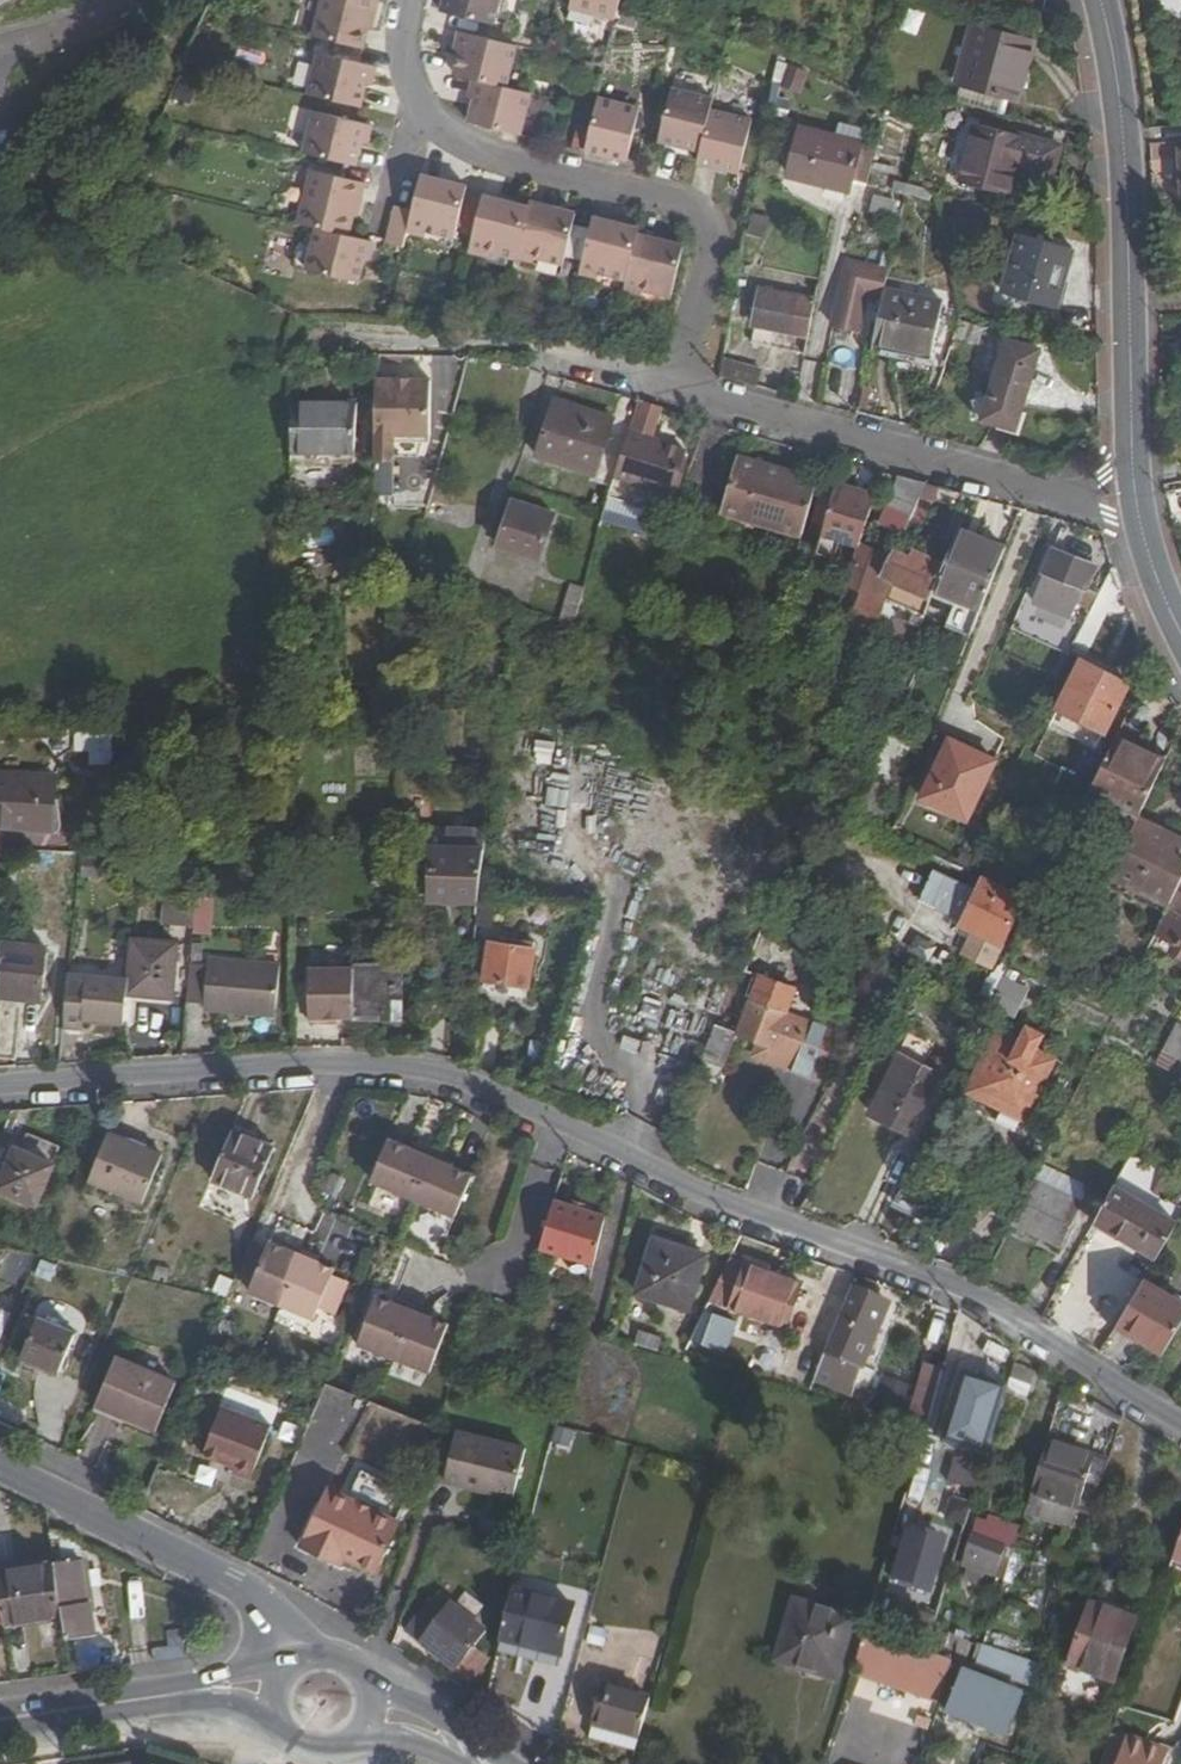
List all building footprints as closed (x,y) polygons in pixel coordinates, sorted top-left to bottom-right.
[(312,40),(362,53),(367,34),(371,19),(374,20),(377,8),(379,0),(378,0),(322,0),(312,40)] [(500,0),(446,0),(443,13),(494,26),(500,0)] [(619,0),(572,0),(571,8),(589,12),(615,18),(619,0)] [(386,10),(377,8),(374,20),(371,19),(367,34),(379,37),(386,10)] [(586,25),(589,12),(571,8),(568,19),(586,25)] [(1019,100),(1033,43),(976,26),(959,83),(1019,100)] [(460,52),(465,33),(458,31),(454,49),(460,52)] [(512,62),(517,46),(465,33),(460,52),(454,75),(471,79),(479,81),(506,88),(512,62)] [(318,56),(309,98),(360,111),(366,86),(369,69),(318,56)] [(506,88),(517,91),(524,65),(512,62),(506,88)] [(799,89),(802,70),(786,67),(783,87),(799,89)] [(378,71),(369,69),(366,86),(374,88),(378,71)] [(467,98),(474,100),(479,81),(471,79),(467,98)] [(469,123),(502,131),(520,135),(530,94),(517,91),(506,88),(479,81),(474,100),(469,123)] [(710,111),(712,100),(668,89),(655,142),(700,152),(710,111)] [(596,109),(585,153),(628,163),(641,109),(598,98),(596,109)] [(700,152),(697,163),(738,173),(749,121),(710,111),(700,152)] [(312,112),(303,153),(358,166),(363,142),(366,125),(312,112)] [(374,127),(366,125),(363,142),(371,144),(374,127)] [(1055,175),(1061,150),(975,127),(961,185),(1010,199),(1021,167),(1055,175)] [(867,185),(877,148),(802,131),(792,178),(853,192),(855,182),(867,185)] [(309,168),(296,222),(312,227),(346,235),(351,215),(354,199),(361,201),(365,181),(309,168)] [(412,213),(408,233),(425,237),(425,232),(455,239),(466,189),(421,179),(412,213)] [(483,198),(469,254),(486,259),(487,253),(515,260),(528,209),(483,198)] [(357,216),(361,201),(354,199),(351,215),(357,216)] [(529,204),(528,209),(515,260),(534,264),(535,259),(562,265),(574,215),(529,204)] [(387,245),(404,249),(408,233),(412,213),(396,209),(387,245)] [(626,280),(637,235),(638,230),(591,219),(579,273),(596,278),(597,274),(626,280)] [(346,235),(312,227),(308,247),(303,270),(355,283),(362,257),(366,240),(346,235)] [(452,251),(455,239),(425,232),(425,237),(424,244),(452,251)] [(1058,307),(1076,249),(1025,233),(1008,291),(1058,307)] [(670,297),(682,246),(637,235),(626,280),(623,290),(641,294),(641,290),(670,297)] [(374,242),(366,240),(362,257),(370,259),(374,242)] [(303,270),(308,247),(296,244),(291,267),(303,270)] [(866,245),(863,260),(887,265),(890,250),(866,245)] [(485,264),(513,271),(515,260),(487,253),(486,259),(485,264)] [(863,260),(848,257),(836,322),(862,327),(869,290),(886,293),(887,287),(891,266),(887,265),(863,260)] [(560,276),(562,265),(535,259),(534,264),(533,270),(560,276)] [(595,283),(623,290),(626,280),(597,274),(596,278),(595,283)] [(943,299),(887,287),(886,293),(874,346),(929,359),(943,299)] [(793,332),(800,297),(766,289),(759,324),(793,332)] [(640,301),(667,308),(670,297),(641,290),(641,294),(640,301)] [(1016,433),(1040,354),(1008,343),(991,400),(974,400),(978,421),(1016,433)] [(434,370),(377,370),(376,452),(396,452),(396,426),(432,427),(434,370)] [(721,374),(719,389),(756,399),(760,384),(721,374)] [(355,448),(357,400),(291,400),(292,449),(355,448)] [(594,478),(611,420),(554,403),(538,461),(594,478)] [(642,408),(636,430),(650,433),(655,412),(642,408)] [(686,453),(628,437),(616,481),(675,496),(686,453)] [(777,530),(795,476),(736,458),(721,514),(777,530)] [(817,482),(795,476),(777,530),(802,537),(817,482)] [(912,539),(931,488),(905,479),(887,529),(912,539)] [(865,550),(881,498),(856,491),(854,496),(836,492),(823,542),(864,553),(865,550)] [(607,520),(658,536),(667,509),(617,492),(607,520)] [(513,505),(499,549),(541,562),(553,518),(513,505)] [(968,632),(1000,546),(961,532),(939,595),(964,604),(957,627),(968,632)] [(1007,549),(1000,546),(968,632),(975,635),(1007,549)] [(541,562),(499,549),(496,557),(538,570),(541,562)] [(928,575),(865,550),(864,553),(852,589),(882,601),(872,626),(878,629),(881,621),(890,624),(897,606),(914,613),(928,575)] [(1089,598),(1100,573),(1059,555),(1048,580),(1089,598)] [(561,645),(562,632),(539,629),(537,641),(561,645)] [(1106,730),(1130,682),(1085,662),(1062,709),(1106,730)] [(115,733),(80,734),(80,757),(115,757),(115,733)] [(1142,814),(1169,759),(1120,736),(1094,792),(1142,814)] [(970,820),(996,761),(955,742),(943,766),(940,765),(925,799),(970,820)] [(19,836),(19,829),(56,832),(59,783),(0,779),(0,834),(19,836)] [(1180,886),(1180,840),(1172,835),(1169,840),(1137,825),(1116,869),(1175,899),(1180,886)] [(19,829),(19,836),(56,839),(56,832),(19,829)] [(431,904),(477,906),(487,833),(432,831),(431,904)] [(1026,899),(982,878),(959,930),(970,935),(961,956),(993,970),(1026,899)] [(1175,899),(1159,928),(1178,938),(1172,951),(1180,956),(1180,886),(1175,899)] [(177,926),(195,928),(197,896),(178,895),(177,926)] [(1172,951),(1178,938),(1159,928),(1146,953),(1180,972),(1180,956),(1172,951)] [(494,938),(485,982),(531,993),(539,948),(494,938)] [(137,942),(133,997),(163,999),(174,1000),(176,1000),(181,946),(137,942)] [(0,955),(0,999),(40,1004),(44,951),(1,945),(0,955)] [(191,969),(188,1008),(207,1009),(208,1015),(279,1019),(282,969),(212,963),(212,970),(191,969)] [(361,972),(359,1020),(407,1024),(410,970),(361,967),(361,972)] [(342,1020),(359,1020),(361,972),(315,970),(312,1023),(334,1024),(335,1019),(342,1020)] [(68,978),(62,1032),(82,1033),(83,1027),(126,1028),(129,997),(131,981),(68,978)] [(1005,978),(994,999),(992,1005),(1006,1011),(1019,985),(1005,978)] [(531,993),(485,982),(483,991),(529,1001),(531,993)] [(762,983),(739,1042),(760,1049),(774,1053),(770,1067),(821,1083),(837,1037),(790,1022),(798,996),(762,983)] [(129,997),(126,1028),(134,1028),(137,1005),(163,1007),(163,999),(133,997),(129,997)] [(163,999),(163,1007),(173,1008),(174,1000),(163,999)] [(717,1022),(708,1056),(730,1063),(740,1029),(717,1022)] [(1160,1061),(1172,1068),(1180,1053),(1180,1022),(1160,1061)] [(1024,1120),(1054,1058),(1039,1050),(1045,1036),(1029,1028),(1021,1043),(997,1031),(967,1093),(1024,1120)] [(881,1088),(893,1094),(909,1063),(940,1078),(944,1068),(902,1047),(881,1088)] [(774,1053),(760,1049),(756,1063),(770,1067),(774,1053)] [(909,1063),(893,1094),(924,1110),(940,1078),(909,1063)] [(97,1180),(147,1202),(166,1156),(116,1136),(97,1180)] [(467,1178),(381,1138),(363,1178),(446,1220),(467,1178)] [(4,1148),(0,1157),(0,1186),(22,1197),(39,1164),(4,1148)] [(262,1184),(219,1165),(197,1215),(240,1233),(262,1184)] [(1038,1175),(1019,1215),(1041,1226),(1045,1218),(1071,1231),(1087,1200),(1038,1175)] [(894,1202),(917,1214),(925,1217),(937,1193),(906,1179),(894,1202)] [(1115,1185),(1097,1219),(1107,1225),(1126,1192),(1115,1185)] [(1126,1192),(1107,1225),(1132,1240),(1150,1207),(1126,1192)] [(1150,1207),(1132,1240),(1160,1258),(1179,1226),(1150,1207)] [(597,1274),(601,1257),(607,1224),(557,1209),(542,1259),(597,1274)] [(1045,1218),(1041,1226),(1039,1230),(1066,1243),(1071,1231),(1045,1218)] [(275,1244),(258,1236),(242,1271),(258,1279),(254,1288),(317,1315),(321,1306),(335,1311),(351,1277),(337,1272),(339,1268),(276,1240),(275,1244)] [(643,1308),(694,1322),(707,1268),(656,1254),(643,1308)] [(186,1269),(190,1258),(177,1255),(174,1265),(186,1269)] [(752,1275),(733,1269),(718,1308),(794,1335),(808,1293),(753,1271),(752,1275)] [(1121,1323),(1167,1351),(1180,1327),(1180,1302),(1146,1281),(1121,1323)] [(856,1294),(835,1358),(838,1358),(848,1326),(859,1295),(856,1294)] [(456,1326),(438,1318),(403,1301),(386,1295),(365,1341),(436,1373),(456,1326)] [(892,1306),(859,1295),(848,1326),(881,1337),(892,1306)] [(403,1301),(438,1318),(441,1313),(405,1296),(403,1301)] [(731,1352),(742,1318),(719,1311),(708,1344),(731,1352)] [(57,1374),(76,1332),(38,1316),(19,1358),(57,1374)] [(237,1327),(221,1320),(217,1331),(232,1338),(237,1327)] [(848,1326),(838,1358),(871,1370),(881,1337),(848,1326)] [(779,1369),(787,1336),(765,1331),(758,1365),(779,1369)] [(885,1395),(879,1393),(866,1389),(872,1370),(871,1370),(838,1358),(835,1358),(824,1389),(881,1409),(885,1395)] [(178,1386),(117,1361),(97,1406),(158,1432),(178,1386)] [(313,1375),(329,1382),(335,1367),(319,1361),(313,1375)] [(1012,1384),(1010,1391),(1028,1396),(1036,1373),(1019,1363),(1012,1384)] [(817,1383),(820,1371),(811,1368),(807,1380),(817,1383)] [(866,1389),(879,1393),(885,1374),(872,1370),(866,1389)] [(947,1440),(990,1453),(1010,1391),(1012,1384),(969,1372),(947,1440)] [(896,1386),(888,1413),(908,1418),(916,1392),(896,1386)] [(226,1404),(207,1453),(239,1465),(237,1471),(255,1478),(276,1423),(226,1404)] [(576,1432),(560,1427),(556,1443),(571,1448),(576,1432)] [(458,1433),(446,1484),(518,1501),(529,1451),(458,1433)] [(1039,1491),(1100,1512),(1118,1459),(1056,1436),(1039,1491)] [(960,1473),(953,1496),(971,1501),(978,1479),(960,1473)] [(409,1517),(335,1485),(310,1545),(335,1555),(338,1547),(354,1554),(387,1568),(409,1517)] [(943,1541),(907,1530),(894,1574),(930,1585),(943,1541)] [(969,1571),(1002,1582),(1013,1550),(980,1539),(969,1571)] [(62,1619),(65,1632),(96,1627),(93,1605),(92,1597),(88,1597),(80,1552),(74,1553),(74,1546),(51,1547),(52,1553),(54,1561),(61,1610),(62,1619)] [(354,1554),(338,1547),(335,1555),(350,1562),(354,1554)] [(92,1597),(93,1605),(98,1604),(89,1551),(80,1552),(88,1597),(92,1597)] [(0,1561),(0,1569),(54,1561),(52,1553),(0,1561)] [(2,1619),(61,1610),(54,1561),(0,1569),(0,1603),(2,1619)] [(1089,1601),(1094,1603),(1140,1619),(1143,1609),(1092,1591),(1089,1601)] [(516,1593),(503,1642),(566,1657),(578,1610),(516,1593)] [(1140,1619),(1094,1603),(1071,1666),(1118,1684),(1140,1619)] [(408,1637),(466,1684),(485,1662),(476,1654),(490,1639),(457,1610),(446,1622),(432,1608),(408,1637)] [(2,1619),(4,1628),(62,1619),(61,1610),(2,1619)] [(777,1678),(833,1695),(848,1638),(795,1621),(777,1678)] [(994,1632),(990,1643),(1004,1649),(1008,1637),(994,1632)] [(157,1657),(188,1657),(188,1633),(171,1633),(171,1645),(157,1645),(157,1657)] [(881,1683),(944,1705),(958,1664),(895,1642),(881,1683)] [(1015,1684),(1040,1694),(1048,1666),(1004,1649),(990,1643),(981,1671),(1015,1684)] [(986,1728),(997,1733),(1010,1697),(969,1682),(963,1702),(992,1713),(986,1728)] [(592,1730),(641,1743),(652,1702),(603,1689),(592,1730)] [(1010,1697),(997,1733),(1008,1738),(1021,1701),(1010,1697)] [(932,1733),(935,1724),(925,1721),(922,1730),(932,1733)] [(1125,1763),(1173,1763),(1177,1756),(1134,1741),(1125,1763)]
